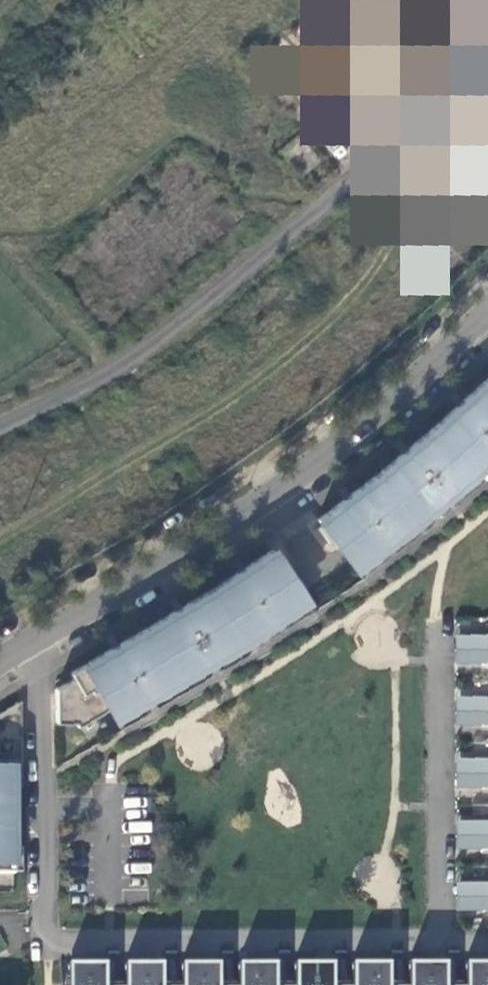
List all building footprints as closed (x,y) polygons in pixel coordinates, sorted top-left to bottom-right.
[(318,522),(317,523),(323,528),(318,531),(329,546),(334,543),(354,569),(366,561),(369,564),(406,537),(403,533),(427,514),(431,518),(466,489),(462,485),(473,475),(486,465),(487,468),(487,380),(469,397),(447,417),(416,444),(380,474),(352,496),(318,522)] [(75,681),(56,692),(56,725),(76,725),(78,728),(109,710),(113,718),(127,710),(129,715),(168,692),(165,688),(190,674),(192,678),(231,655),(229,651),(255,635),(258,639),(296,613),(293,609),(306,601),(287,573),(291,570),(281,554),(277,558),(273,551),(272,553),(261,560),(264,575),(222,585),(187,607),(175,614),(126,642),(118,646),(71,675),(75,681)] [(454,637),(454,665),(487,665),(487,637),(454,637)] [(454,698),(454,727),(487,727),(487,698),(454,698)] [(18,704),(0,714),(0,757),(11,756),(11,740),(18,741),(18,704)] [(455,760),(455,789),(487,789),(487,759),(455,760)] [(12,764),(0,764),(0,876),(13,876),(12,764)] [(455,823),(456,850),(487,850),(487,823),(455,823)] [(456,884),(456,912),(487,912),(487,884),(456,884)] [(104,964),(67,964),(67,984),(104,984),(104,964)] [(161,964),(124,964),(124,984),(161,984),(161,964)] [(217,964),(181,964),(181,984),(217,984),(217,964)] [(274,964),(237,964),(237,984),(273,984),(274,964)] [(331,964),(293,964),(293,984),(331,984),(331,964)] [(387,964),(350,964),(351,984),(387,984),(387,964)] [(444,964),(407,964),(407,984),(444,984),(444,964)] [(464,964),(465,984),(487,984),(487,964),(464,964)]
